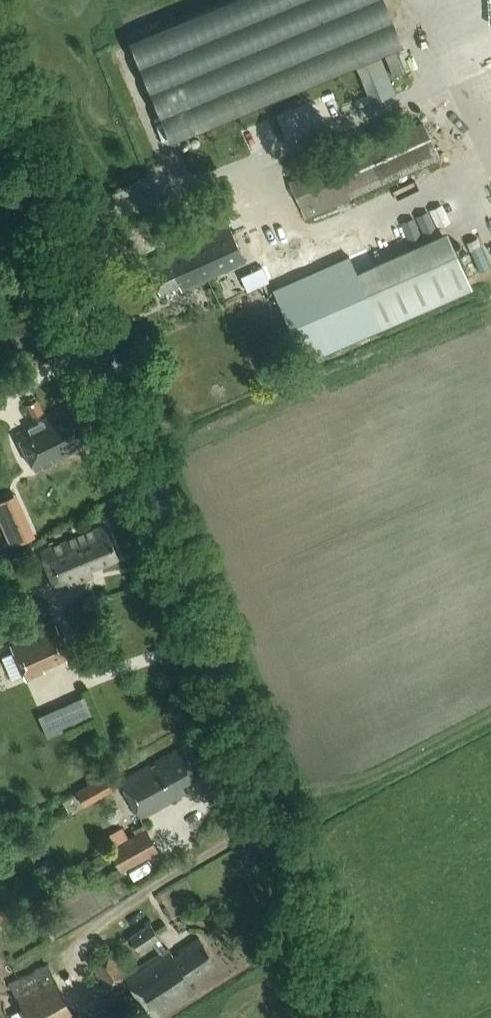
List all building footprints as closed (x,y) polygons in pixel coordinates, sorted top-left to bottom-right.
[(132,35),(175,138),(395,47),(375,0),(217,0),(132,35)] [(421,124),(289,182),(305,220),(437,161),(421,124)] [(189,230),(184,219),(173,223),(178,234),(189,230)] [(228,225),(200,238),(217,276),(245,264),(228,225)] [(159,244),(168,241),(163,230),(154,234),(159,244)] [(446,231),(354,271),(368,303),(376,323),(468,282),(446,231)] [(217,276),(200,238),(146,262),(160,294),(180,285),(183,291),(217,276)] [(28,405),(33,417),(42,413),(37,401),(28,405)] [(71,407),(16,435),(35,474),(84,450),(79,442),(86,438),(71,407)] [(26,516),(2,527),(10,546),(34,535),(26,516)] [(77,521),(70,524),(73,532),(80,529),(77,521)] [(57,595),(66,591),(97,578),(93,569),(119,558),(105,526),(86,534),(88,537),(41,556),(57,595)] [(76,605),(65,610),(72,626),(83,621),(76,605)] [(15,652),(3,657),(13,679),(25,674),(27,679),(73,658),(58,625),(12,646),(15,652)] [(65,704),(51,711),(60,731),(74,725),(65,704)] [(199,777),(183,747),(120,781),(141,819),(188,794),(183,786),(199,777)] [(108,773),(78,790),(86,805),(116,789),(108,773)] [(150,830),(112,851),(124,872),(161,851),(150,830)] [(162,957),(125,981),(149,1017),(156,1017),(196,992),(190,983),(217,965),(200,938),(171,957),(151,926),(130,939),(139,953),(154,944),(162,957)] [(127,976),(111,950),(91,963),(107,989),(127,976)] [(48,963),(11,983),(31,1017),(78,1017),(48,963)] [(11,1014),(13,1017),(26,1017),(22,1009),(11,1014)]
